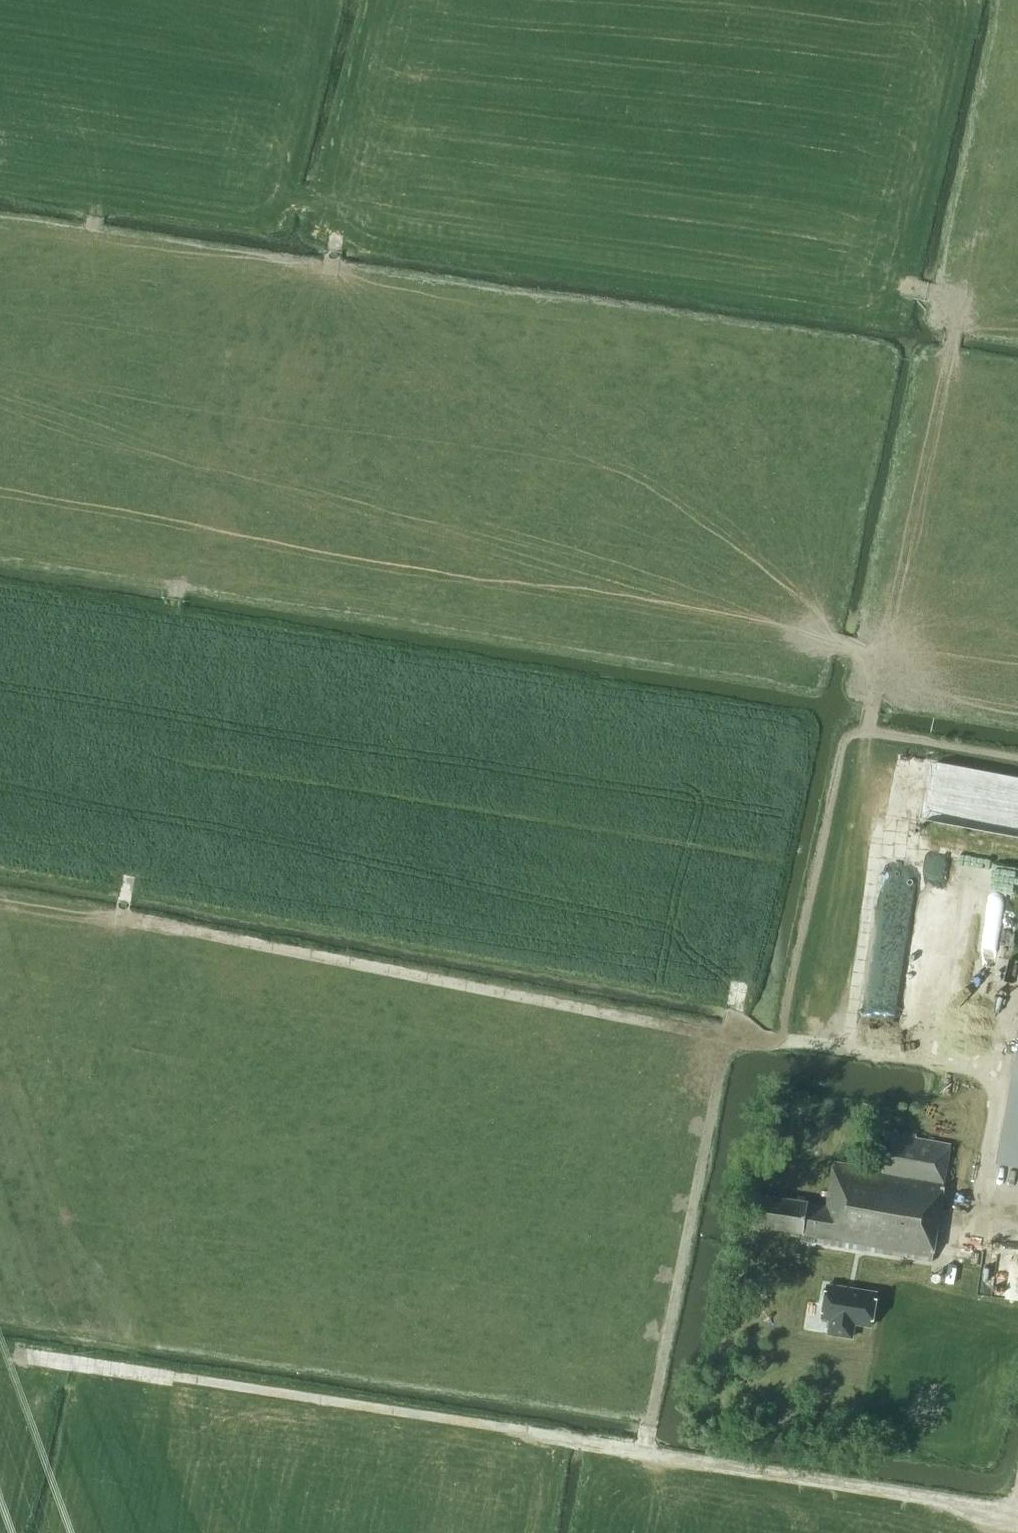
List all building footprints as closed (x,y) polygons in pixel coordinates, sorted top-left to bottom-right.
[(921,943),(925,860),(875,858),(872,941),(921,943)] [(1003,1164),(1017,1167),(1017,1086),(1003,1164)] [(826,1206),(783,1198),(754,1193),(753,1198),(747,1224),(802,1233),(801,1240),(931,1262),(942,1198),(951,1147),(887,1132),(881,1169),(835,1160),(834,1166),(831,1165),(827,1198),(826,1206)] [(992,1290),(1013,1291),(1014,1274),(1017,1274),(1017,1253),(1015,1271),(994,1270),(992,1290)] [(854,1323),(860,1290),(810,1282),(805,1315),(814,1317),(812,1331),(835,1335),(837,1320),(854,1323)]
